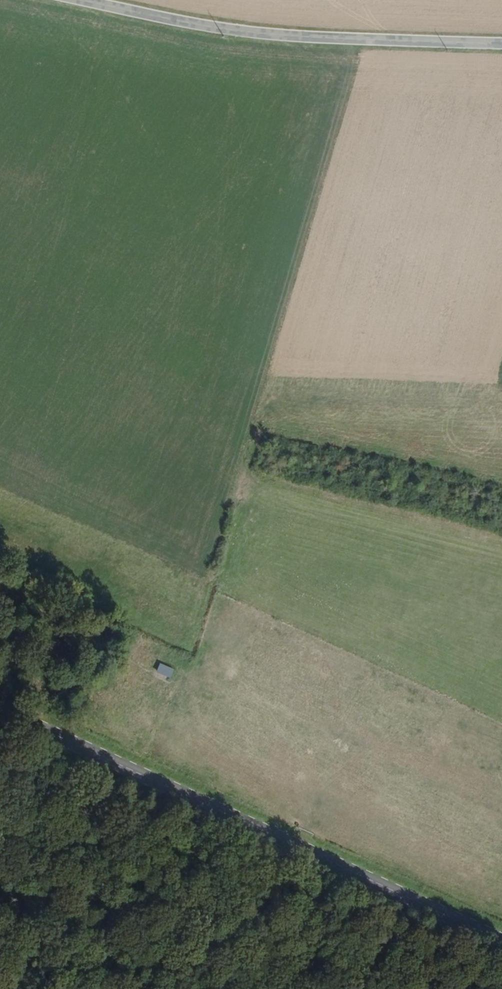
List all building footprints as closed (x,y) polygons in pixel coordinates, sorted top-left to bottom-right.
[(172,679),(176,670),(161,664),(157,673),(172,679)]
